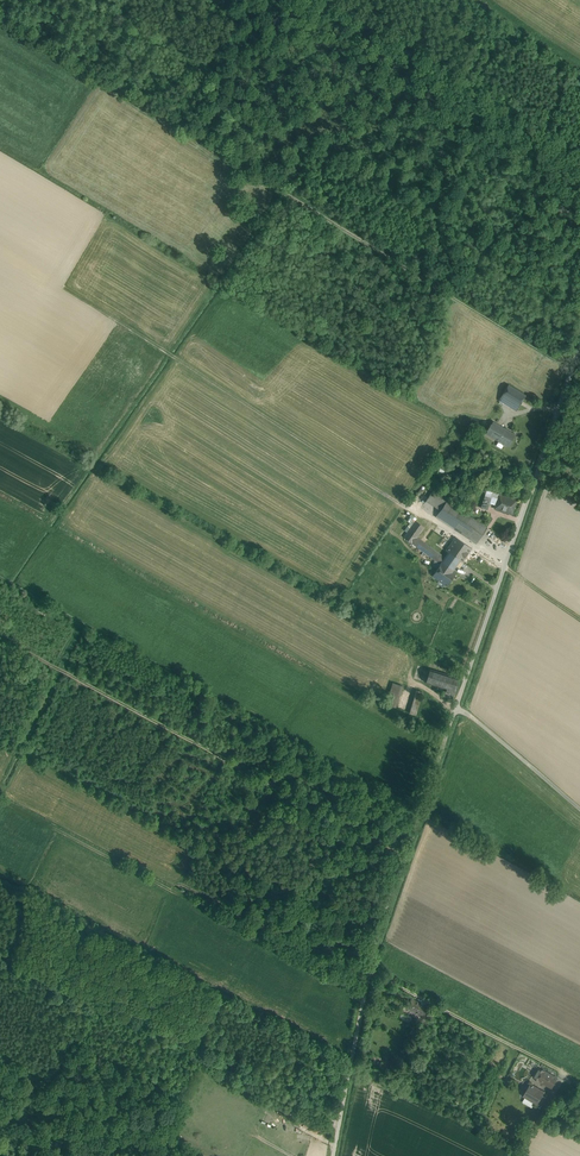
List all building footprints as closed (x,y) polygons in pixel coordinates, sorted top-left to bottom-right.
[(526,395),(508,385),(499,400),(513,408),(516,403),(520,406),(526,395)] [(501,426),(493,421),(486,434),(494,438),(501,426)] [(516,435),(501,426),(494,438),(499,441),(496,446),(501,449),(504,444),(508,447),(516,435)] [(487,528),(432,491),(426,501),(440,510),(436,516),(476,543),(487,528)] [(498,499),(496,505),(495,508),(510,514),(511,508),(514,509),(517,500),(500,495),(499,494),(498,499)] [(485,496),(482,504),(489,506),(490,503),(492,498),(485,496)] [(472,549),(455,537),(442,556),(417,537),(424,527),(416,521),(404,537),(441,564),(442,563),(452,570),(459,560),(462,562),(472,549)] [(452,570),(442,563),(441,564),(433,576),(447,586),(456,573),(452,570)] [(450,675),(430,669),(426,683),(446,689),(450,675)] [(459,678),(450,675),(446,689),(444,696),(452,699),(459,678)] [(393,683),(386,704),(396,707),(403,686),(393,683)] [(416,690),(409,713),(416,715),(423,692),(416,690)] [(429,1008),(412,999),(407,1007),(424,1016),(429,1008)] [(545,1071),(539,1068),(534,1077),(540,1080),(539,1080),(552,1087),(557,1078),(545,1071)] [(545,1092),(530,1083),(523,1096),(537,1105),(545,1092)] [(314,1126),(306,1122),(303,1127),(307,1128),(307,1129),(316,1134),(318,1131),(321,1133),(324,1127),(316,1123),(314,1126)]
